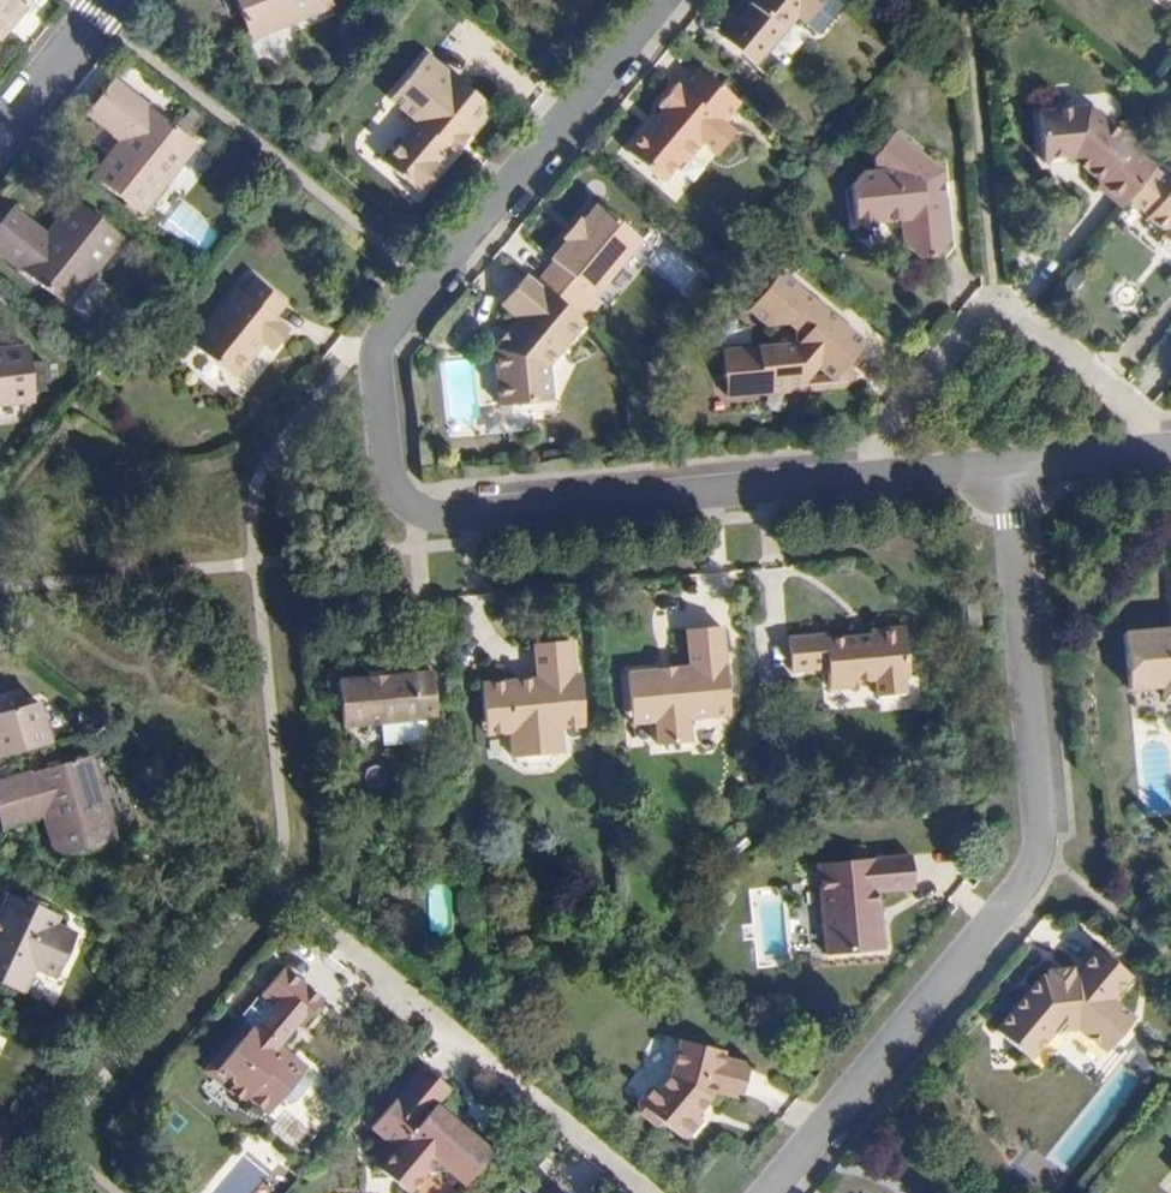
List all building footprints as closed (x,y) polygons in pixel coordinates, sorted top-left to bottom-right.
[(8,23),(26,0),(0,0),(0,17),(8,23)] [(330,0),(236,0),(251,38),(333,6),(330,0)] [(815,32),(824,40),(851,7),(842,0),(777,0),(781,4),(769,18),(771,20),(742,54),(774,81),(815,32)] [(455,148),(492,105),(427,52),(404,79),(417,90),(402,107),(418,120),(384,160),(416,187),(417,186),(421,190),(441,166),(436,162),(451,145),(455,148)] [(734,131),(721,121),(738,101),(696,66),(679,86),(674,83),(657,104),(661,108),(627,150),(662,180),(681,158),(684,161),(702,139),(716,152),(734,131)] [(143,208),(198,140),(116,72),(94,99),(129,127),(122,135),(95,169),(143,208)] [(402,107),(417,90),(404,79),(389,96),(402,107)] [(129,127),(94,99),(88,107),(122,135),(129,127)] [(1120,207),(1153,167),(1128,146),(1131,143),(1088,107),(1039,118),(1049,166),(1074,161),(1099,182),(1096,187),(1120,207)] [(903,248),(918,260),(934,259),(947,243),(944,198),(938,198),(937,177),(923,166),(927,160),(894,133),(873,159),(874,172),(861,174),(850,187),(854,225),(908,221),(909,240),(903,248)] [(1145,217),(1163,233),(1160,236),(1170,246),(1170,186),(1145,217)] [(121,234),(74,195),(49,225),(39,236),(5,208),(0,215),(0,244),(68,299),(121,234)] [(49,225),(15,196),(5,208),(39,236),(49,225)] [(594,293),(640,238),(597,201),(582,219),(579,217),(561,239),(564,241),(551,257),(555,260),(591,291),(594,293)] [(591,291),(555,260),(536,281),(573,312),(591,291)] [(813,373),(820,364),(825,369),(837,356),(849,366),(868,343),(781,271),(761,294),(771,302),(761,314),(774,324),(791,323),(797,328),(799,343),(721,351),(723,372),(718,373),(718,378),(724,377),(725,396),(764,392),(763,384),(807,380),(807,373),(813,373)] [(536,281),(527,274),(501,306),(518,320),(495,348),(498,405),(550,401),(546,365),(584,321),(573,312),(536,281)] [(294,328),(279,316),(291,303),(262,278),(250,292),(241,285),(195,341),(236,375),(256,351),(253,348),(262,338),(276,349),(294,328)] [(761,314),(771,302),(761,294),(751,306),(761,314)] [(27,342),(0,346),(0,401),(34,397),(27,342)] [(838,379),(849,366),(837,356),(825,369),(838,379)] [(838,379),(825,369),(820,364),(813,373),(807,373),(807,380),(763,384),(764,392),(842,385),(854,371),(849,366),(838,379)] [(716,708),(714,681),(732,680),(728,617),(691,620),(694,661),(632,666),(635,703),(660,701),(661,713),(662,738),(693,735),(692,710),(716,708)] [(823,631),(788,634),(790,668),(826,666),(827,686),(851,685),(851,677),(873,675),(874,692),(905,690),(903,673),(909,672),(905,622),(869,625),(870,633),(824,637),(823,631)] [(1122,631),(1127,688),(1161,685),(1162,697),(1170,696),(1170,627),(1122,631)] [(569,714),(566,676),(573,675),(570,638),(535,641),(538,674),(539,684),(517,687),(516,676),(479,680),(482,719),(506,717),(507,728),(511,771),(518,770),(525,778),(537,776),(544,768),(550,767),(547,728),(546,716),(569,714)] [(437,714),(433,669),(338,678),(342,723),(382,719),(414,716),(437,714)] [(539,684),(538,674),(516,676),(517,687),(539,684)] [(38,692),(27,695),(23,680),(0,687),(0,747),(49,733),(38,692)] [(733,707),(732,680),(714,681),(716,708),(733,707)] [(661,713),(660,701),(635,703),(636,715),(661,713)] [(570,726),(569,714),(546,716),(547,728),(570,726)] [(416,738),(414,716),(382,719),(384,741),(416,738)] [(507,728),(506,717),(482,719),(483,730),(507,728)] [(98,745),(0,772),(0,784),(6,806),(48,794),(51,805),(62,845),(121,829),(98,745)] [(9,817),(51,805),(48,794),(6,806),(9,817)] [(915,885),(912,851),(819,861),(828,952),(885,946),(880,889),(915,885)] [(431,936),(451,936),(449,885),(429,886),(431,936)] [(81,932),(59,921),(64,912),(15,888),(3,911),(0,918),(0,972),(27,985),(38,963),(61,974),(81,932)] [(1114,998),(1134,974),(1100,947),(1083,968),(1074,969),(1073,962),(1048,965),(1048,970),(1040,971),(994,1026),(1029,1055),(1051,1028),(1076,1026),(1104,1051),(1135,1015),(1114,998)] [(282,1059),(270,1049),(276,1042),(278,1044),(296,1022),(300,1026),(323,998),(283,966),(262,992),(265,995),(275,1003),(253,1030),(243,1022),(204,1069),(241,1101),(245,1096),(265,1112),(279,1096),(281,1098),(292,1095),(301,1084),(301,1074),(299,1072),(304,1065),(288,1052),(282,1059)] [(253,1030),(275,1003),(265,995),(261,1000),(255,996),(241,1013),(246,1018),(243,1022),(253,1030)] [(695,1112),(713,1090),(739,1096),(747,1060),(721,1054),(723,1047),(677,1036),(668,1071),(658,1083),(649,1084),(636,1098),(637,1111),(652,1123),(664,1122),(684,1138),(701,1117),(695,1112)] [(288,1052),(278,1044),(276,1042),(270,1049),(282,1059),(288,1052)] [(444,1121),(450,1114),(436,1102),(449,1086),(422,1063),(372,1123),(399,1145),(382,1165),(410,1187),(425,1169),(449,1169),(464,1181),(491,1147),(463,1124),(457,1131),(444,1121)] [(457,1131),(463,1124),(450,1114),(444,1121),(457,1131)] [(549,1182),(541,1192),(562,1192),(549,1182)]
